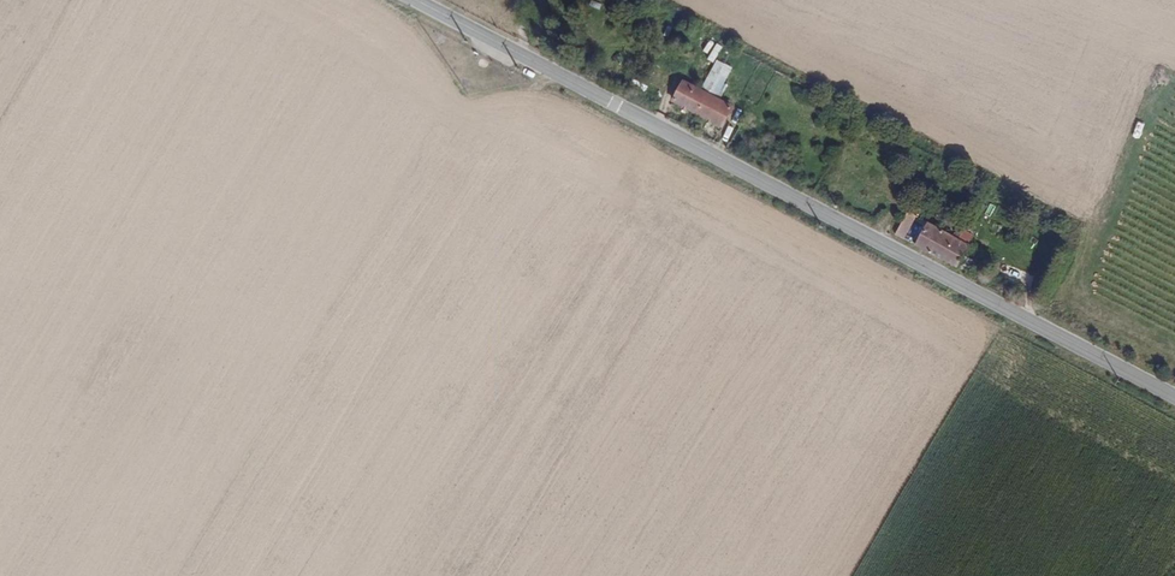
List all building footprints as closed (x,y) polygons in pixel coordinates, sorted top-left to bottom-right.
[(715,101),(731,69),(719,62),(701,94),(715,101)] [(1158,97),(1159,82),(1149,81),(1148,97),(1158,97)] [(722,129),(732,109),(715,101),(701,94),(681,84),(671,103),(722,129)] [(902,244),(916,217),(907,213),(893,239),(902,244)] [(991,258),(926,223),(912,249),(954,270),(964,250),(988,263),(991,258)] [(1074,258),(1066,273),(1072,276),(1080,261),(1074,258)]
